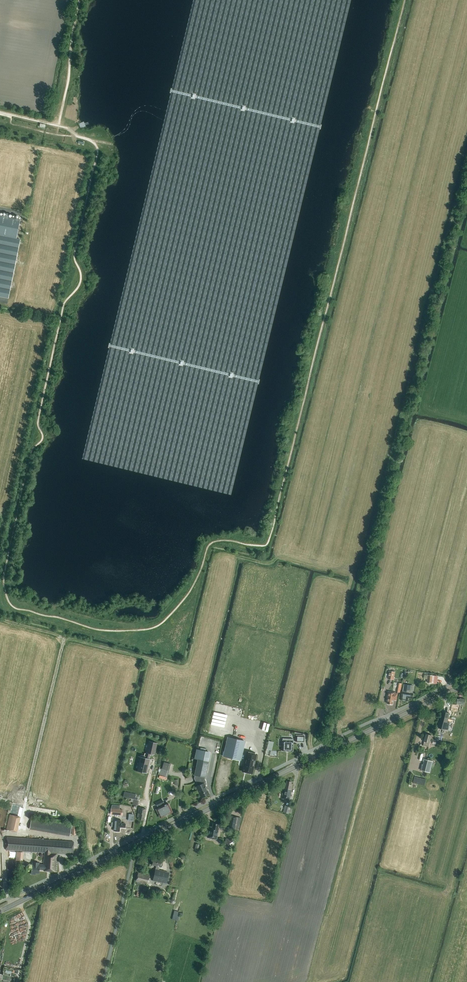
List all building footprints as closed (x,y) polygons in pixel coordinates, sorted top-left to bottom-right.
[(17,238),(20,220),(0,216),(0,235),(17,238)] [(20,239),(0,235),(0,296),(10,298),(20,239)] [(410,692),(411,685),(404,684),(403,692),(402,692),(401,700),(408,701),(408,698),(412,699),(413,693),(410,692)] [(388,691),(386,701),(388,701),(387,703),(393,704),(394,700),(395,700),(396,692),(388,691)] [(460,699),(455,698),(455,700),(453,700),(451,711),(458,712),(460,706),(459,705),(459,704),(464,705),(465,700),(460,698),(460,699)] [(443,710),(439,726),(448,729),(450,721),(447,721),(450,712),(443,710)] [(214,713),(213,720),(232,724),(233,722),(221,720),(222,715),(214,713)] [(256,727),(266,728),(267,720),(258,719),(256,727)] [(429,747),(430,743),(432,735),(426,734),(423,745),(429,747)] [(239,759),(244,739),(229,736),(225,755),(239,759)] [(283,740),(282,751),(292,751),(293,741),(283,740)] [(157,742),(150,741),(147,752),(146,757),(142,756),(138,770),(147,772),(150,758),(149,758),(150,753),(154,754),(157,742)] [(205,777),(208,762),(210,752),(196,749),(194,759),(198,759),(194,775),(195,775),(194,778),(197,786),(198,789),(197,789),(199,794),(200,793),(202,797),(204,796),(204,797),(207,796),(207,795),(208,794),(207,790),(204,783),(206,782),(204,779),(205,777)] [(243,771),(252,773),(256,754),(247,752),(243,771)] [(430,773),(433,761),(423,759),(423,761),(424,761),(423,764),(422,764),(420,770),(430,773)] [(167,777),(169,771),(160,768),(158,775),(167,777)] [(425,785),(426,779),(415,776),(413,782),(425,785)] [(289,800),(292,784),(291,784),(291,782),(287,781),(286,786),(284,786),(282,798),(289,800)] [(123,796),(133,799),(132,804),(137,805),(140,795),(124,791),(123,796)] [(161,806),(161,805),(164,804),(162,799),(156,802),(158,808),(156,809),(160,818),(172,812),(168,803),(161,806)] [(122,815),(123,809),(120,809),(120,805),(112,805),(111,808),(110,814),(122,815)] [(291,813),(293,808),(290,807),(291,806),(285,805),(283,812),(289,814),(289,813),(291,813)] [(145,814),(146,809),(139,807),(138,813),(137,817),(139,818),(138,819),(143,820),(144,814),(145,814)] [(17,832),(21,817),(10,814),(6,829),(17,832)] [(229,815),(227,827),(236,828),(238,817),(229,815)] [(121,820),(114,819),(114,820),(114,822),(112,822),(111,827),(114,827),(114,831),(119,831),(120,827),(125,827),(125,823),(121,823),(121,820)] [(31,821),(30,829),(59,834),(59,831),(66,832),(66,834),(70,835),(72,828),(31,821)] [(218,828),(219,824),(213,822),(212,826),(209,826),(207,837),(217,839),(219,828),(218,828)] [(73,855),(74,841),(52,840),(7,837),(6,850),(44,852),(44,864),(40,863),(40,862),(32,862),(32,865),(31,874),(35,874),(35,872),(39,873),(39,869),(43,869),(43,870),(56,871),(57,854),(73,855)] [(234,848),(236,840),(227,837),(225,845),(234,848)] [(160,866),(162,860),(153,858),(152,864),(156,865),(155,869),(153,880),(162,882),(163,882),(166,883),(169,873),(165,872),(165,871),(159,870),(160,866)] [(148,884),(150,876),(138,873),(136,881),(148,884)]
